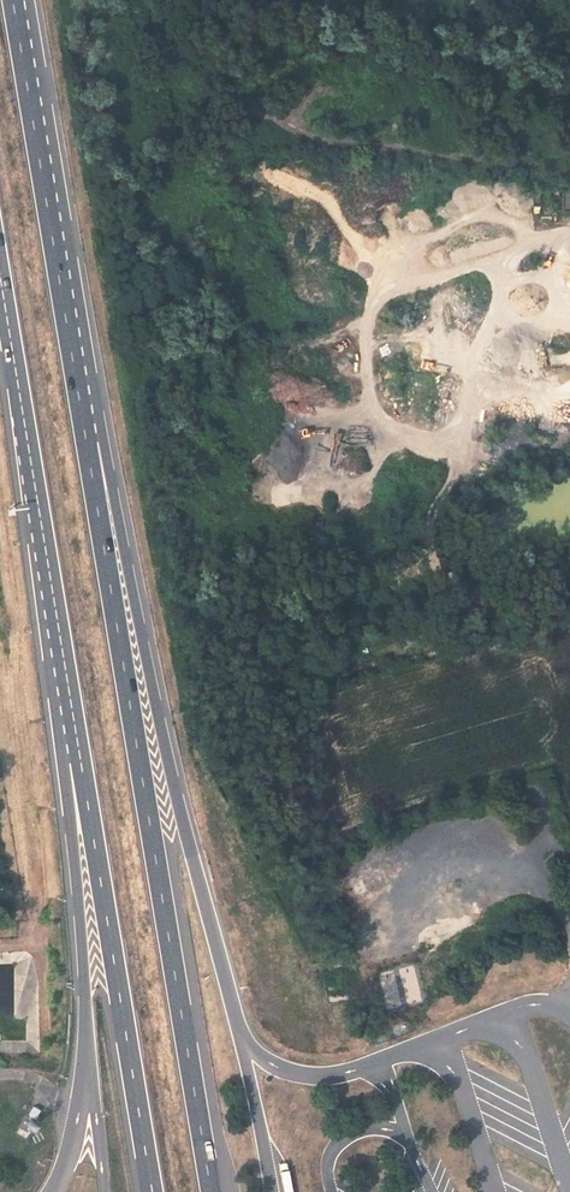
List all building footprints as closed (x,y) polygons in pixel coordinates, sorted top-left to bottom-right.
[(521,366),(539,366),(539,349),(521,349),(521,366)] [(31,1104),(18,1133),(31,1139),(40,1119),(37,1118),(42,1109),(31,1104)]
